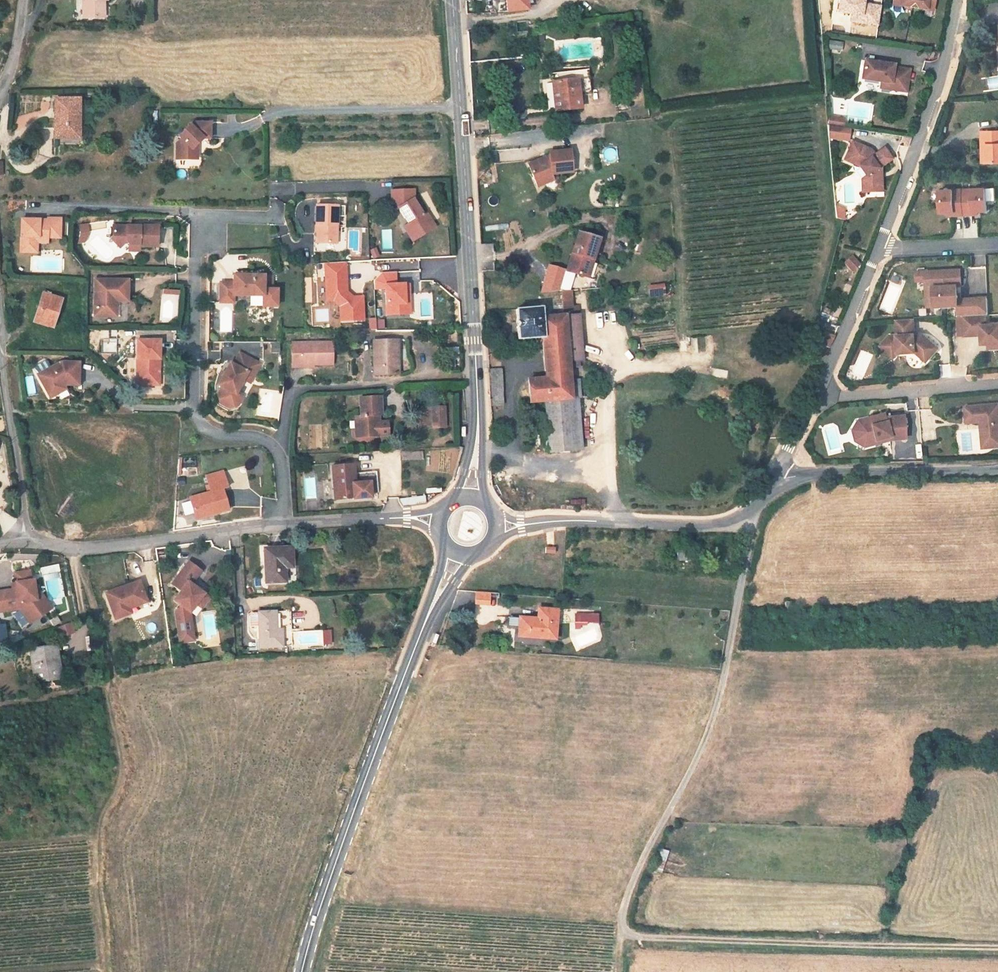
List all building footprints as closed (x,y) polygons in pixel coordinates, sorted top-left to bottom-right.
[(108,0),(84,0),(85,25),(104,24),(104,8),(108,7),(108,0)] [(505,16),(529,14),(528,4),(528,0),(504,0),(505,16)] [(894,9),(933,14),(935,0),(896,0),(894,9)] [(861,83),(881,86),(889,87),(889,93),(905,96),(908,73),(892,71),(892,69),(863,65),(861,83)] [(553,75),(557,113),(582,111),(580,92),(583,92),(583,97),(592,97),(589,72),(553,75)] [(58,102),(58,141),(83,141),(83,101),(58,102)] [(196,152),(201,147),(206,142),(214,142),(214,126),(196,125),(183,139),(185,141),(180,147),(180,163),(196,163),(196,152)] [(827,131),(828,144),(838,145),(839,133),(827,131)] [(981,146),(985,146),(985,163),(997,163),(997,132),(981,132),(981,146)] [(860,172),(867,182),(868,197),(883,196),(882,178),(879,173),(892,164),(884,153),(875,160),(870,155),(852,148),(845,165),(860,172)] [(606,159),(614,158),(613,149),(605,150),(606,159)] [(533,178),(538,188),(546,185),(544,179),(551,176),(573,173),(570,152),(549,154),(549,157),(528,166),(533,178)] [(544,179),(546,185),(554,181),(551,176),(544,179)] [(404,229),(410,238),(417,234),(420,240),(436,229),(427,215),(423,216),(415,203),(415,192),(392,193),(392,210),(399,210),(408,226),(404,229)] [(935,196),(936,218),(945,218),(951,218),(951,221),(969,220),(969,217),(975,216),(984,216),(983,193),(935,196)] [(315,235),(315,246),(334,247),(335,217),(336,209),(315,208),(314,228),(316,228),(315,235)] [(833,214),(834,226),(841,227),(842,227),(841,215),(840,215),(834,214),(833,214)] [(38,240),(52,240),(64,240),(64,222),(52,222),(52,223),(26,222),(25,254),(38,255),(38,240)] [(129,244),(132,247),(141,247),(142,248),(160,248),(159,228),(142,228),(141,228),(115,228),(115,238),(113,241),(122,250),(129,244)] [(414,244),(420,240),(417,234),(410,238),(414,244)] [(602,245),(579,237),(567,276),(585,281),(589,267),(594,268),(602,245)] [(51,245),(52,240),(38,240),(38,255),(41,255),(42,245),(51,245)] [(373,258),(380,256),(376,247),(369,249),(373,258)] [(850,263),(843,270),(851,278),(858,271),(850,263)] [(589,267),(585,281),(590,282),(594,268),(589,267)] [(405,303),(404,280),(396,281),(396,271),(373,272),(374,290),(382,290),(384,315),(411,314),(411,302),(405,303)] [(958,273),(915,277),(916,286),(924,285),(926,311),(957,309),(958,319),(962,319),(985,317),(988,317),(986,301),(957,303),(956,289),(960,289),(958,273)] [(233,286),(220,285),(219,305),(232,306),(232,309),(233,309),(262,310),(264,279),(233,278),(233,286)] [(372,282),(358,283),(360,315),(373,315),(372,282)] [(665,295),(664,282),(647,283),(648,297),(665,295)] [(99,283),(98,318),(98,320),(120,321),(120,306),(131,306),(131,303),(131,283),(99,283)] [(47,296),(37,324),(57,330),(65,302),(47,296)] [(232,309),(232,306),(219,305),(219,316),(233,316),(233,309),(232,309)] [(539,312),(515,313),(517,344),(540,343),(543,386),(525,388),(526,408),(567,406),(566,387),(565,374),(565,367),(563,322),(540,323),(539,312)] [(987,347),(997,346),(997,326),(986,327),(985,317),(962,319),(963,339),(980,337),(981,347),(987,347)] [(579,367),(577,321),(563,322),(565,367),(576,367),(579,367)] [(913,322),(895,323),(896,339),(888,339),(880,350),(893,362),(897,357),(914,355),(925,365),(937,352),(921,337),(914,338),(913,322)] [(373,343),(374,376),(398,374),(397,342),(373,343)] [(140,344),(139,390),(161,389),(162,345),(140,344)] [(292,346),(292,368),(332,368),(332,346),(292,346)] [(231,367),(219,389),(223,391),(219,399),(221,407),(230,412),(239,409),(235,398),(236,398),(237,398),(244,384),(248,376),(255,379),(261,368),(240,357),(234,368),(231,367)] [(71,389),(83,389),(84,366),(65,365),(42,380),(53,399),(71,389)] [(486,410),(500,409),(498,374),(485,374),(486,410)] [(24,377),(28,395),(36,393),(32,375),(24,377)] [(248,376),(244,384),(250,387),(255,379),(248,376)] [(576,387),(566,387),(567,406),(576,405),(576,387)] [(376,398),(356,399),(357,417),(354,417),(355,437),(384,436),(383,421),(374,422),(374,416),(376,416),(376,398)] [(570,456),(567,407),(541,409),(544,458),(570,456)] [(994,450),(997,450),(997,407),(964,411),(966,427),(979,426),(984,425),(985,444),(993,443),(994,450)] [(429,408),(430,428),(442,428),(441,408),(429,408)] [(879,418),(865,421),(853,425),(847,434),(849,445),(858,451),(887,444),(900,444),(899,421),(881,421),(879,418)] [(984,425),(979,426),(981,451),(994,450),(993,443),(985,444),(984,425)] [(352,468),(330,471),(334,505),(353,502),(353,503),(371,501),(370,497),(377,496),(375,474),(353,477),(352,468)] [(189,503),(196,523),(213,518),(214,521),(229,516),(221,492),(227,491),(221,475),(205,481),(210,496),(189,503)] [(424,495),(401,498),(402,505),(425,502),(424,495)] [(196,523),(197,526),(214,521),(213,518),(196,523)] [(683,544),(683,559),(695,560),(696,544),(683,544)] [(288,565),(296,564),(295,551),(268,552),(270,586),(289,585),(289,573),(288,565)] [(297,573),(296,564),(288,565),(289,573),(297,573)] [(179,615),(180,626),(194,624),(194,617),(200,609),(208,599),(200,593),(195,589),(197,587),(205,576),(193,566),(176,588),(185,596),(178,604),(184,609),(179,615)] [(22,614),(32,629),(47,619),(38,606),(36,589),(35,586),(32,587),(31,577),(17,579),(22,614)] [(135,619),(133,614),(131,610),(149,603),(143,586),(110,598),(120,624),(135,619)] [(47,619),(54,614),(36,589),(38,606),(47,619)] [(474,591),(473,605),(489,605),(489,591),(474,591)] [(0,598),(0,617),(22,614),(19,595),(0,598)] [(208,599),(200,609),(204,612),(212,602),(208,599)] [(151,607),(149,603),(131,610),(133,614),(151,607)] [(560,610),(560,608),(541,607),(540,616),(527,616),(526,625),(522,624),(521,635),(557,637),(559,621),(562,622),(563,610),(560,610)] [(574,625),(598,624),(598,612),(573,613),(574,625)] [(282,635),(292,634),(291,614),(258,616),(260,651),(283,649),(282,635)] [(515,626),(516,617),(508,616),(507,626),(515,626)] [(180,626),(182,638),(196,637),(194,624),(180,626)] [(59,633),(63,642),(75,637),(72,628),(59,633)] [(182,638),(183,647),(197,645),(196,637),(182,638)] [(29,656),(36,690),(63,684),(57,650),(29,656)]
